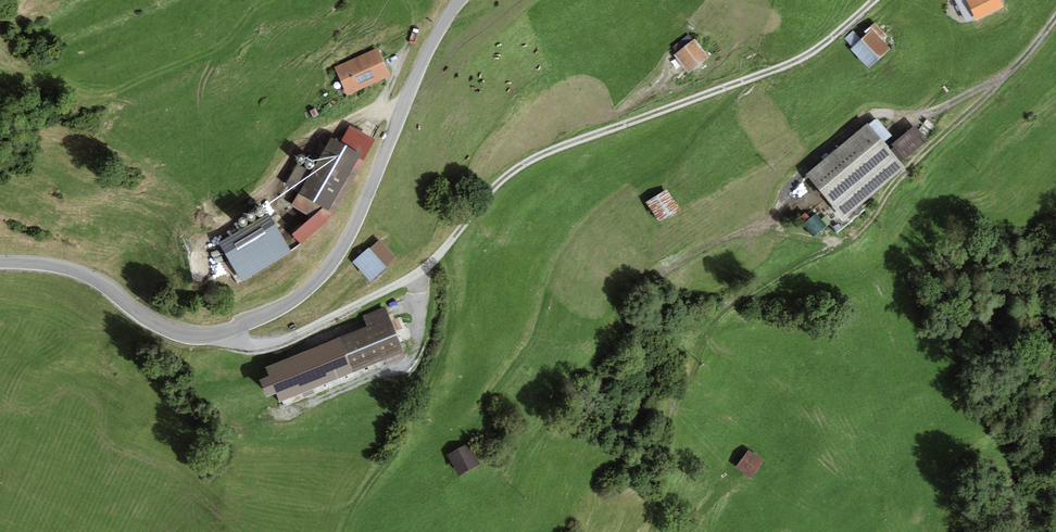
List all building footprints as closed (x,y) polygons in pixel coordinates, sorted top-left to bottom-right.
[(966,23),(975,18),(966,0),(955,0),(966,23)] [(975,18),(976,20),(1004,7),(1000,0),(966,0),(975,18)] [(891,49),(882,39),(887,35),(875,22),(864,32),(866,35),(850,49),(869,70),(891,49)] [(696,41),(675,56),(688,74),(709,59),(696,41)] [(334,67),(347,95),(390,76),(377,48),(334,67)] [(877,118),(869,125),(884,143),(891,136),(877,118)] [(844,219),(905,167),(901,162),(888,147),(884,143),(869,125),(867,123),(806,174),(844,219)] [(350,125),(340,143),(361,155),(359,158),(364,161),(376,140),(350,125)] [(916,126),(888,147),(901,162),(928,141),(916,126)] [(340,143),(331,137),(315,164),(302,157),(285,185),(299,193),(329,211),(359,158),(361,155),(340,143)] [(333,214),(364,161),(359,158),(329,211),(333,214)] [(646,202),(658,222),(680,209),(667,189),(646,202)] [(333,214),(329,211),(299,193),(291,205),(313,217),(292,234),(301,244),(333,214)] [(219,244),(242,282),(291,252),(269,214),(219,244)] [(370,249),(386,266),(395,258),(379,240),(370,249)] [(369,247),(352,262),(370,282),(387,267),(386,266),(370,249),(369,247)] [(338,338),(352,373),(404,353),(386,307),(362,316),(366,327),(338,338)] [(352,373),(338,338),(265,367),(269,376),(260,380),(267,398),(276,394),(280,402),(352,373)] [(471,444),(449,454),(459,474),(480,464),(471,444)] [(764,461),(749,451),(737,468),(752,478),(764,461)]
